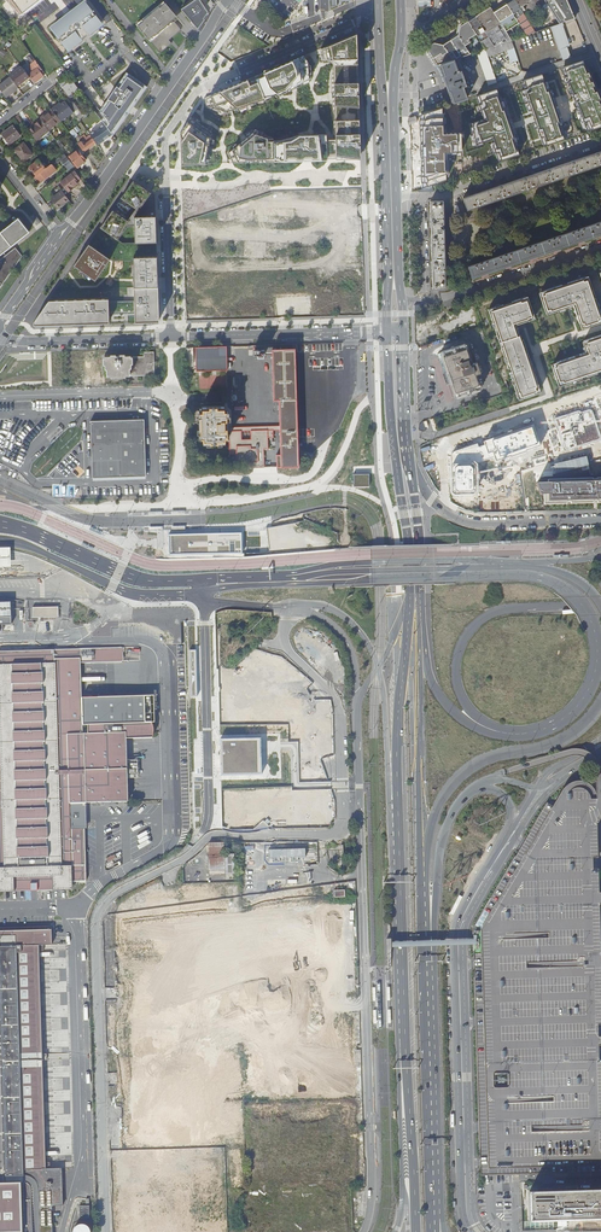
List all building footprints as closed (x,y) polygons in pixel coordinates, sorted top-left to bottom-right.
[(22,21),(50,0),(6,0),(22,21)] [(197,28),(208,12),(200,0),(195,0),(181,10),(197,28)] [(526,16),(516,0),(514,0),(508,4),(512,11),(528,35),(537,32),(526,16)] [(532,0),(516,0),(526,16),(534,11),(528,2),(532,0)] [(534,11),(547,2),(546,0),(532,0),(528,2),(534,11)] [(577,19),(569,0),(546,0),(547,2),(561,24),(577,19)] [(65,19),(52,29),(59,38),(60,38),(63,41),(62,42),(68,50),(81,40),(79,36),(82,35),(84,37),(85,36),(87,35),(85,33),(86,30),(87,30),(89,33),(102,23),(96,15),(95,16),(92,13),(93,12),(86,2),(73,12),(73,11),(72,12),(71,12),(70,13),(69,13),(68,14),(67,14),(67,15),(66,15),(66,16),(65,17),(64,18),(65,19)] [(159,7),(143,21),(143,22),(138,27),(160,54),(172,44),(169,40),(181,30),(173,20),(177,17),(165,4),(160,8),(159,7)] [(495,12),(513,39),(522,33),(509,13),(512,11),(508,4),(507,4),(495,12)] [(597,27),(600,25),(600,22),(600,20),(595,7),(591,5),(588,6),(590,11),(597,27)] [(492,7),(477,16),(496,46),(500,45),(490,30),(499,25),(509,42),(512,41),(513,39),(495,12),(492,7)] [(488,49),(496,46),(477,16),(470,21),(475,30),(479,27),(486,39),(483,41),(488,49)] [(463,58),(471,55),(467,46),(473,43),(471,38),(478,34),(475,30),(470,21),(462,26),(459,36),(452,41),(463,58)] [(561,24),(553,27),(565,61),(573,58),(561,24)] [(500,45),(509,42),(499,25),(490,30),(500,45)] [(358,64),(357,32),(339,40),(321,48),(322,53),(322,59),(331,60),(332,61),(333,62),(334,65),(358,64)] [(26,33),(19,38),(22,42),(29,37),(26,33)] [(461,58),(463,58),(452,41),(445,45),(454,61),(461,58)] [(440,66),(454,61),(445,45),(435,43),(428,47),(440,66)] [(514,47),(508,50),(512,63),(519,61),(514,47)] [(281,65),(264,72),(264,75),(257,78),(258,81),(264,95),(276,93),(293,86),(312,78),(311,65),(304,55),(281,65)] [(40,68),(33,58),(30,60),(37,69),(29,75),(35,83),(43,77),(44,76),(39,69),(40,68)] [(468,79),(461,58),(454,61),(440,66),(444,71),(450,90),(454,105),(470,100),(466,89),(469,88),(466,80),(468,79)] [(593,128),(600,125),(600,105),(583,60),(564,68),(586,122),(590,121),(593,128)] [(358,64),(334,65),(335,96),(336,138),(336,155),(361,158),(358,64)] [(22,67),(9,76),(10,78),(17,87),(19,85),(24,81),(29,77),(22,67)] [(106,115),(102,121),(104,124),(114,136),(130,113),(134,107),(148,88),(127,73),(116,89),(100,111),(106,115)] [(541,76),(525,81),(528,89),(524,90),(544,146),(563,139),(541,76)] [(10,78),(0,86),(0,90),(1,91),(6,98),(18,88),(10,78)] [(264,95),(258,81),(251,84),(248,79),(204,98),(205,104),(205,106),(221,112),(231,110),(233,109),(237,108),(266,98),(264,95)] [(78,89),(72,80),(69,83),(63,88),(69,96),(71,94),(78,89)] [(496,91),(481,96),(483,104),(480,105),(485,121),(473,125),(475,144),(491,139),(499,161),(518,154),(496,91)] [(69,106),(66,102),(64,103),(63,102),(52,109),(61,121),(62,122),(66,119),(65,118),(73,112),(69,106)] [(74,103),(69,106),(73,112),(80,121),(94,110),(92,107),(83,114),(84,115),(83,116),(74,103)] [(41,120),(49,130),(61,121),(52,109),(48,113),(49,114),(41,120)] [(441,109),(420,115),(423,188),(446,181),(444,153),(461,155),(461,132),(443,135),(441,109)] [(193,117),(192,117),(181,132),(181,145),(182,164),(206,163),(206,162),(208,163),(209,159),(207,158),(209,150),(212,151),(213,147),(210,146),(210,142),(214,143),(215,139),(213,138),(214,133),(212,133),(212,131),(200,123),(201,120),(194,115),(193,117)] [(41,120),(29,130),(37,141),(50,131),(49,130),(41,120)] [(114,136),(104,124),(90,135),(90,136),(96,143),(98,146),(107,139),(108,140),(111,138),(111,139),(114,137),(114,136)] [(14,126),(3,134),(10,144),(21,136),(14,126)] [(229,152),(233,162),(305,160),(307,160),(312,160),(328,159),(328,155),(327,138),(327,133),(317,134),(311,134),(300,134),(291,140),(285,141),(275,141),(274,139),(274,137),(268,137),(253,133),(248,137),(245,139),(242,141),(238,144),(236,143),(233,146),(234,148),(229,152)] [(40,144),(43,147),(55,138),(52,134),(40,144)] [(96,143),(90,136),(78,144),(84,152),(96,143)] [(55,138),(43,147),(45,151),(57,141),(55,138)] [(332,138),(327,138),(328,155),(336,155),(336,138),(332,138)] [(24,144),(15,151),(24,162),(33,155),(24,144)] [(78,151),(69,158),(77,168),(82,164),(81,164),(85,160),(78,151)] [(598,153),(597,153),(596,153),(594,154),(594,155),(574,161),(572,161),(570,162),(570,163),(550,170),(550,169),(548,170),(546,171),(526,178),(524,178),(522,179),(522,180),(502,187),(501,186),(500,186),(498,187),(498,188),(478,195),(478,194),(476,194),(474,195),(474,196),(470,197),(470,195),(463,197),(468,211),(600,166),(600,152),(598,153)] [(472,169),(492,162),(490,153),(469,160),(472,169)] [(65,154),(54,163),(55,164),(57,163),(58,164),(61,161),(69,170),(74,166),(65,154)] [(37,176),(39,175),(46,169),(39,160),(30,168),(37,176)] [(37,176),(34,178),(39,185),(57,171),(52,165),(46,169),(39,175),(37,176)] [(61,183),(58,185),(62,190),(65,194),(68,191),(69,192),(74,188),(73,187),(79,183),(78,180),(76,178),(78,175),(75,171),(61,182),(61,183)] [(155,195),(133,180),(100,227),(117,240),(127,226),(134,226),(134,243),(156,242),(155,195)] [(65,194),(62,190),(51,199),(58,209),(62,206),(62,205),(69,200),(65,194)] [(431,202),(431,218),(431,220),(431,223),(432,244),(431,244),(431,246),(431,248),(432,248),(433,269),(432,269),(432,271),(432,274),(433,274),(433,290),(445,289),(444,202),(431,202)] [(22,256),(15,248),(6,256),(3,252),(29,232),(18,218),(0,232),(0,287),(22,256)] [(468,268),(472,279),(600,235),(600,222),(468,268)] [(110,259),(88,244),(73,265),(95,280),(110,259)] [(233,255),(245,255),(245,246),(234,245),(233,255)] [(157,256),(133,257),(134,288),(158,288),(157,256)] [(538,293),(547,317),(574,308),(582,331),(600,325),(600,312),(588,276),(538,293)] [(108,299),(49,300),(33,322),(33,325),(109,323),(108,313),(134,312),(135,322),(159,321),(158,288),(134,288),(134,301),(108,302),(108,299)] [(536,319),(529,299),(489,313),(519,399),(541,391),(519,325),(536,319)] [(581,339),(585,350),(551,364),(559,386),(600,371),(600,332),(581,339)] [(195,347),(196,371),(227,370),(226,346),(218,346),(218,343),(213,343),(214,347),(195,347)] [(465,344),(441,352),(441,353),(437,354),(444,373),(448,372),(448,373),(446,374),(449,382),(451,382),(457,398),(480,390),(475,375),(480,374),(477,363),(471,364),(465,344)] [(277,467),(298,467),(298,461),(295,349),(272,349),(272,352),(272,353),(273,400),(279,400),(279,426),(280,430),(280,455),(276,455),(277,467)] [(106,377),(155,375),(154,351),(144,351),(144,354),(105,355),(106,377)] [(250,462),(251,468),(264,467),(264,450),(268,451),(268,437),(273,437),(273,430),(250,431),(251,439),(241,440),(241,431),(222,431),(222,428),(228,428),(228,412),(224,412),(224,407),(202,408),(202,413),(199,413),(200,438),(203,438),(203,443),(225,443),(225,442),(229,442),(230,454),(236,453),(236,462),(250,462)] [(580,410),(555,419),(564,450),(568,451),(599,440),(600,437),(592,410),(589,409),(581,412),(580,410)] [(90,422),(93,478),(147,476),(145,419),(90,422)] [(453,452),(451,455),(451,493),(454,496),(473,495),(475,492),(478,463),(494,457),(495,462),(539,447),(532,425),(483,443),(484,445),(478,447),(477,444),(453,452)] [(369,474),(353,474),(353,484),(354,487),(369,486),(369,474)] [(539,483),(547,505),(600,504),(600,481),(539,483)] [(281,525),(268,527),(267,528),(270,545),(269,546),(270,552),(272,552),(273,552),(281,554),(282,564),(285,552),(294,551),(295,548),(300,549),(301,548),(303,548),(310,547),(312,548),(334,545),(333,537),(325,535),(330,534),(281,525)] [(241,534),(169,535),(170,545),(170,557),(244,555),(244,534),(241,534)] [(11,567),(11,551),(10,548),(0,548),(0,568),(11,567)] [(10,602),(0,602),(0,625),(11,625),(10,602)] [(58,617),(58,607),(32,607),(32,618),(58,617)] [(85,828),(71,828),(70,803),(128,802),(127,778),(127,760),(126,738),(153,738),(152,696),(82,698),(81,661),(122,660),(121,647),(79,648),(79,649),(0,651),(0,883),(30,882),(30,886),(35,886),(35,882),(37,882),(38,890),(58,890),(58,881),(72,881),(86,881),(85,828)] [(259,745),(259,741),(219,742),(220,746),(221,777),(260,776),(259,745)] [(127,778),(138,777),(137,760),(127,760),(127,778)] [(530,1173),(553,1173),(553,1174),(555,1174),(555,1177),(600,1176),(600,1175),(600,942),(597,802),(597,797),(596,793),(592,787),(587,782),(581,781),(574,781),(569,783),(566,785),(563,790),(554,805),(547,802),(522,844),(510,863),(472,928),(472,940),(472,942),(473,945),(473,964),(475,1022),(475,1032),(477,1086),(478,1127),(480,1163),(480,1175),(530,1173)] [(235,853),(225,853),(224,841),(209,842),(210,873),(235,873),(235,853)] [(306,848),(269,848),(269,858),(273,858),(273,862),(281,861),(281,858),(291,858),(291,861),(299,861),(299,857),(306,857),(306,848)] [(279,904),(313,904),(313,881),(297,881),(296,867),(286,867),(286,871),(277,871),(277,867),(267,868),(267,882),(278,882),(279,904)] [(58,881),(58,890),(72,889),(72,881),(58,881)] [(38,890),(37,882),(35,882),(35,886),(30,886),(30,882),(0,883),(0,891),(38,890)] [(118,980),(228,977),(226,894),(224,894),(224,885),(185,887),(187,947),(117,949),(118,980)] [(52,1206),(63,1205),(62,1168),(46,1168),(39,945),(52,945),(51,929),(0,931),(0,1231),(53,1231),(52,1206)] [(180,1050),(180,1034),(119,1035),(120,1051),(180,1050)] [(191,1073),(150,1074),(150,1102),(199,1101),(198,1096),(192,1096),(191,1073)] [(187,1137),(186,1123),(176,1123),(176,1116),(122,1117),(122,1148),(197,1146),(197,1137),(187,1137)] [(217,1191),(217,1160),(179,1161),(179,1191),(217,1191)] [(566,1190),(529,1191),(530,1221),(600,1218),(600,1189),(578,1190),(578,1186),(566,1186),(566,1190)] [(89,1205),(79,1205),(80,1218),(90,1217),(89,1205)]
